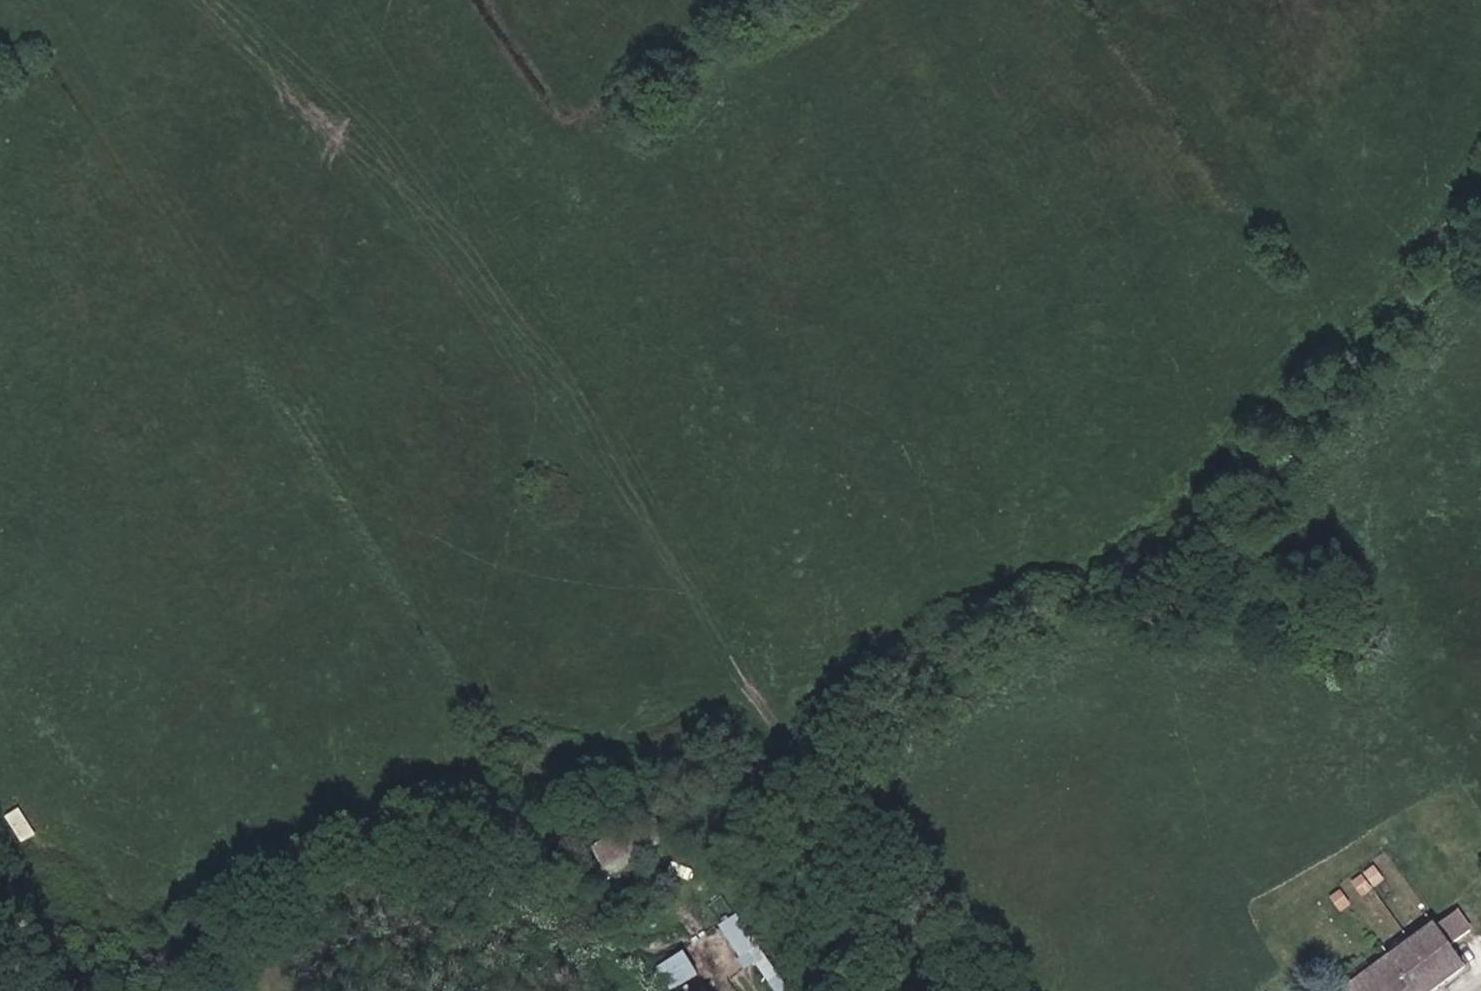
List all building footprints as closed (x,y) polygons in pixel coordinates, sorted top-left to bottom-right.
[(739,912),(722,923),(749,967),(766,956),(739,912)] [(1480,941),(1480,940),(1480,925),(1471,932),(1480,941)] [(1375,990),(1445,990),(1480,964),(1480,960),(1463,938),(1455,927),(1413,956),(1407,950),(1397,957),(1401,962),(1370,984),(1375,990)] [(1370,984),(1401,962),(1397,957),(1407,950),(1395,934),(1354,964),(1370,984)] [(673,989),(702,974),(690,950),(661,966),(673,989)]
